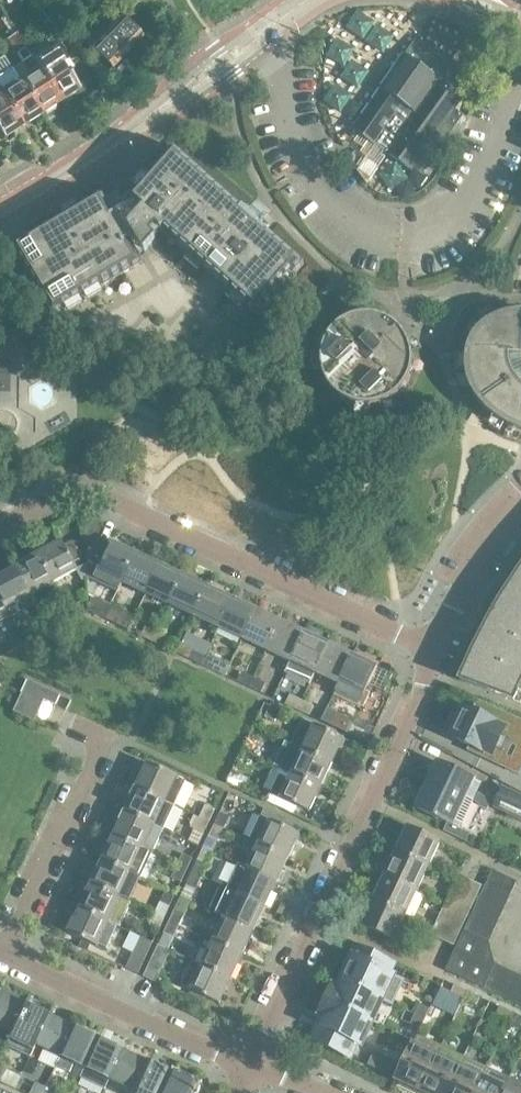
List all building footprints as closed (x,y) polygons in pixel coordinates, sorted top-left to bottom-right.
[(55,31),(88,1),(88,0),(56,0),(40,14),(55,31)] [(112,68),(124,56),(140,39),(118,18),(93,44),(89,40),(86,44),(112,68)] [(60,102),(16,33),(7,39),(16,54),(20,51),(19,56),(23,62),(11,69),(41,114),(60,102)] [(60,38),(31,57),(60,102),(79,90),(77,87),(93,76),(60,38)] [(459,95),(467,77),(416,40),(404,56),(371,104),(353,129),(412,170),(444,124),(453,130),(464,115),(455,109),(463,97),(459,95)] [(11,69),(0,76),(0,92),(22,126),(41,114),(11,69)] [(0,92),(0,135),(3,139),(22,126),(0,92)] [(304,264),(271,234),(174,148),(149,177),(144,172),(132,186),(137,190),(131,197),(126,193),(121,198),(109,205),(101,192),(79,206),(75,200),(59,209),(63,215),(10,246),(53,318),(208,372),(282,289),(287,294),(299,280),(294,276),(304,264)] [(520,312),(515,312),(508,313),(502,315),(496,317),(491,320),(487,323),(485,324),(480,328),(477,331),(475,333),(473,336),(472,338),(470,342),(469,344),(467,349),(466,351),(466,354),(465,358),(465,360),(465,364),(465,366),(465,370),(485,410),(489,414),(492,416),(497,421),(504,425),(507,427),(513,430),(516,431),(520,433),(520,312)] [(363,315),(360,315),(357,316),(351,318),(348,319),(345,320),(342,322),(338,325),(335,328),(332,331),(330,333),(328,336),(327,338),(325,342),(323,346),(322,349),(321,353),(321,357),(311,357),(313,370),(322,370),(322,373),(323,376),(325,380),(326,383),(328,385),(330,388),(332,391),(334,393),(337,396),(339,398),(345,401),(348,403),(351,404),(354,405),(357,406),(356,416),(369,416),(371,407),(375,406),(377,406),(382,404),(386,403),(388,402),(392,399),(397,396),(399,393),(401,392),(402,390),(404,387),(406,385),(407,383),(409,380),(410,377),(411,373),(412,371),(412,367),(413,364),(413,363),(413,358),(412,355),(412,351),(411,349),(410,345),(409,344),(408,340),(406,337),(404,334),(403,332),(400,329),(398,327),(395,325),(391,322),(387,320),(385,319),(382,318),(379,317),(376,316),(372,315),(369,315),(366,315),(363,315)] [(118,592),(122,583),(134,557),(136,554),(111,542),(109,545),(96,539),(87,558),(87,566),(97,571),(96,574),(101,584),(118,592)] [(72,543),(65,547),(62,542),(47,550),(48,553),(41,558),(55,583),(78,570),(74,563),(81,559),(82,555),(76,544),(72,543)] [(55,583),(41,558),(39,555),(23,563),(25,566),(17,570),(31,595),(55,583)] [(147,594),(159,568),(160,565),(144,557),(143,560),(134,557),(122,583),(147,594)] [(31,595),(17,570),(15,567),(0,576),(1,579),(0,579),(0,595),(12,616),(35,604),(31,595)] [(171,606),(183,579),(184,576),(168,569),(167,572),(159,568),(147,594),(171,606)] [(512,583),(513,583),(510,588),(509,587),(496,609),(497,609),(494,614),(493,613),(481,636),(482,636),(480,641),(478,640),(474,650),(460,681),(514,701),(517,693),(520,694),(520,569),(512,583)] [(195,617),(207,591),(208,588),(192,580),(191,583),(183,579),(171,606),(195,617)] [(219,628),(231,602),(232,599),(216,591),(215,594),(207,591),(195,617),(219,628)] [(0,595),(0,623),(12,616),(0,595)] [(243,639),(255,613),(256,610),(240,603),(239,606),(231,602),(219,628),(243,639)] [(79,603),(68,608),(73,617),(84,612),(79,603)] [(105,619),(109,610),(97,605),(93,613),(105,619)] [(73,617),(68,608),(56,615),(61,624),(73,617)] [(120,615),(109,610),(105,619),(116,624),(120,615)] [(267,651),(279,625),(281,622),(265,614),(263,617),(255,613),(243,639),(267,651)] [(292,663),(303,636),(305,633),(289,625),(287,628),(279,625),(267,651),(292,663)] [(154,642),(159,633),(145,627),(141,636),(154,642)] [(32,628),(21,634),(26,643),(37,637),(32,628)] [(169,638),(159,633),(154,642),(165,647),(169,638)] [(26,643),(21,634),(9,640),(14,649),(26,643)] [(316,674),(327,647),(329,644),(313,637),(311,640),(303,636),(292,663),(316,674)] [(340,685),(352,659),(353,656),(337,648),(335,651),(327,647),(316,674),(340,685)] [(202,664),(206,656),(193,650),(189,658),(202,664)] [(217,660),(206,656),(202,664),(213,669),(217,660)] [(364,696),(377,667),(361,659),(360,662),(352,659),(340,685),(364,696)] [(250,688),(255,678),(242,672),(237,682),(250,688)] [(265,683),(255,678),(250,688),(260,693),(265,683)] [(34,721),(44,700),(55,705),(60,695),(28,680),(14,712),(34,721)] [(299,710),(303,701),(290,695),(285,704),(299,710)] [(313,706),(303,701),(299,710),(309,715),(313,706)] [(450,737),(487,754),(485,759),(506,768),(520,736),(520,720),(483,702),(478,714),(470,710),(465,720),(459,717),(450,737)] [(270,704),(268,708),(265,716),(275,721),(280,709),(270,704)] [(291,744),(294,745),(332,764),(339,748),(336,746),(340,738),(343,740),(344,739),(303,720),(291,744)] [(355,725),(350,735),(365,742),(370,732),(355,725)] [(321,788),(332,764),(294,745),(289,756),(298,761),(292,774),(317,787),(321,788)] [(251,769),(257,758),(247,753),(242,765),(251,769)] [(186,781),(148,763),(147,764),(146,763),(142,772),(143,773),(136,788),(174,806),(186,781)] [(438,763),(424,792),(417,808),(434,817),(434,818),(437,820),(437,818),(460,829),(482,783),(438,763)] [(321,788),(317,787),(292,774),(282,769),(270,794),(309,812),(321,788)] [(163,830),(174,806),(136,788),(135,787),(130,797),(132,798),(125,812),(163,830)] [(503,789),(495,806),(520,819),(520,797),(503,789)] [(208,822),(214,810),(205,806),(199,818),(208,822)] [(152,854),(163,830),(125,812),(124,811),(120,820),(121,821),(114,836),(143,850),(152,854)] [(224,829),(228,820),(229,817),(220,813),(214,825),(224,829)] [(299,834),(292,831),(261,816),(249,841),(284,858),(287,859),(299,834)] [(203,833),(208,822),(199,818),(194,829),(203,833)] [(218,841),(224,829),(214,825),(209,836),(218,841)] [(428,868),(440,843),(408,827),(395,853),(428,868)] [(152,854),(143,850),(114,836),(103,861),(106,862),(132,874),(141,878),(152,854)] [(287,859),(284,858),(249,841),(247,845),(256,850),(247,869),(276,882),(287,859)] [(428,868),(395,853),(384,877),(417,892),(428,868)] [(182,854),(177,866),(186,870),(192,858),(182,854)] [(197,861),(192,873),(201,877),(206,865),(197,861)] [(121,898),(132,874),(106,862),(102,870),(99,869),(92,884),(91,885),(121,898)] [(265,907),(276,882),(247,869),(232,862),(221,887),(265,907)] [(181,882),(186,870),(177,866),(171,877),(181,882)] [(516,882),(492,871),(487,883),(510,894),(516,882)] [(195,889),(201,877),(192,873),(186,885),(195,889)] [(457,911),(470,882),(470,881),(469,881),(460,877),(460,876),(459,876),(445,905),(457,911)] [(405,917),(417,892),(384,877),(373,901),(405,917)] [(468,916),(482,886),(479,885),(479,886),(470,882),(457,911),(468,916)] [(504,906),(510,894),(487,883),(481,895),(504,906)] [(131,903),(121,898),(91,885),(92,884),(90,884),(86,893),(87,893),(80,909),(83,910),(109,922),(120,928),(131,903)] [(253,931),(265,907),(221,887),(210,911),(224,918),(250,930),(253,931)] [(499,917),(504,906),(481,895),(476,907),(499,917)] [(394,940),(405,917),(373,901),(362,925),(394,940)] [(163,918),(169,907),(160,902),(154,914),(163,918)] [(442,941),(457,911),(445,905),(431,936),(442,941)] [(499,917),(476,907),(470,918),(493,929),(499,917)] [(175,909),(169,921),(178,925),(182,917),(184,913),(175,909)] [(98,947),(109,922),(83,910),(79,918),(76,917),(69,933),(98,947)] [(454,946),(468,916),(457,911),(442,941),(454,946)] [(158,930),(163,918),(154,914),(149,926),(158,930)] [(178,925),(178,926),(191,932),(195,923),(182,917),(178,925)] [(246,938),(250,930),(224,918),(213,941),(242,955),(249,939),(246,938)] [(493,929),(470,918),(465,930),(488,941),(493,929)] [(178,926),(178,925),(169,921),(164,933),(173,938),(178,926)] [(488,943),(488,941),(465,930),(446,970),(483,988),(495,963),(494,963),(494,961),(492,961),(487,943),(488,943)] [(242,955),(213,941),(203,936),(199,946),(209,951),(202,965),(231,979),(242,955)] [(141,937),(136,946),(148,952),(153,943),(141,937)] [(171,951),(167,949),(158,945),(154,954),(166,960),(171,951)] [(138,974),(148,952),(136,946),(126,968),(127,969),(127,968),(137,973),(137,974),(138,974)] [(389,973),(394,963),(364,949),(359,959),(354,957),(342,981),(393,1004),(404,980),(389,973)] [(156,982),(166,960),(154,954),(143,976),(144,977),(155,982),(156,982)] [(219,1004),(231,979),(202,965),(192,960),(180,985),(219,1004)] [(495,993),(507,969),(495,963),(483,988),(495,993)] [(507,999),(519,975),(507,969),(495,993),(507,999)] [(520,1002),(520,976),(519,975),(507,999),(520,1005),(520,1002)] [(392,1005),(393,1004),(342,981),(339,989),(333,986),(326,1000),(373,1022),(383,1000),(392,1005)] [(463,999),(467,991),(455,985),(451,993),(463,999)] [(479,997),(467,991),(463,999),(476,1005),(479,997)] [(0,994),(0,1029),(11,1034),(25,1005),(0,994)] [(361,1046),(373,1022),(326,1000),(320,1015),(325,1017),(321,1026),(326,1029),(320,1043),(350,1057),(356,1043),(361,1046)] [(420,1004),(415,1014),(425,1019),(430,1009),(420,1004)] [(36,1046),(49,1017),(25,1005),(11,1034),(36,1046)] [(508,1020),(512,1013),(500,1007),(496,1014),(508,1020)] [(512,1013),(508,1020),(520,1026),(520,1017),(512,1013)] [(420,1029),(425,1019),(415,1014),(411,1024),(420,1029)] [(75,1029),(49,1017),(36,1046),(60,1057),(75,1029)] [(99,1040),(75,1029),(60,1057),(56,1066),(70,1072),(74,1063),(86,1069),(99,1040)] [(441,1046),(418,1035),(397,1079),(403,1082),(407,1084),(405,1089),(413,1092),(419,1092),(441,1046)] [(124,1052),(101,1041),(99,1040),(86,1069),(111,1080),(124,1052)] [(464,1056),(441,1046),(419,1092),(447,1092),(464,1056)] [(149,1063),(124,1052),(111,1080),(136,1092),(149,1063)] [(482,1077),(483,1077),(487,1067),(464,1056),(447,1092),(474,1092),(482,1077)] [(390,1059),(383,1073),(391,1076),(398,1062),(390,1059)] [(149,1063),(136,1092),(138,1092),(166,1092),(174,1075),(149,1063)] [(174,1075),(166,1092),(194,1092),(198,1086),(174,1075)] [(483,1077),(482,1077),(474,1092),(502,1092),(505,1088),(504,1087),(483,1077)] [(509,1078),(504,1087),(505,1088),(502,1092),(520,1092),(520,1083),(509,1078)] [(44,1089),(35,1084),(31,1092),(42,1092),(44,1089)]
